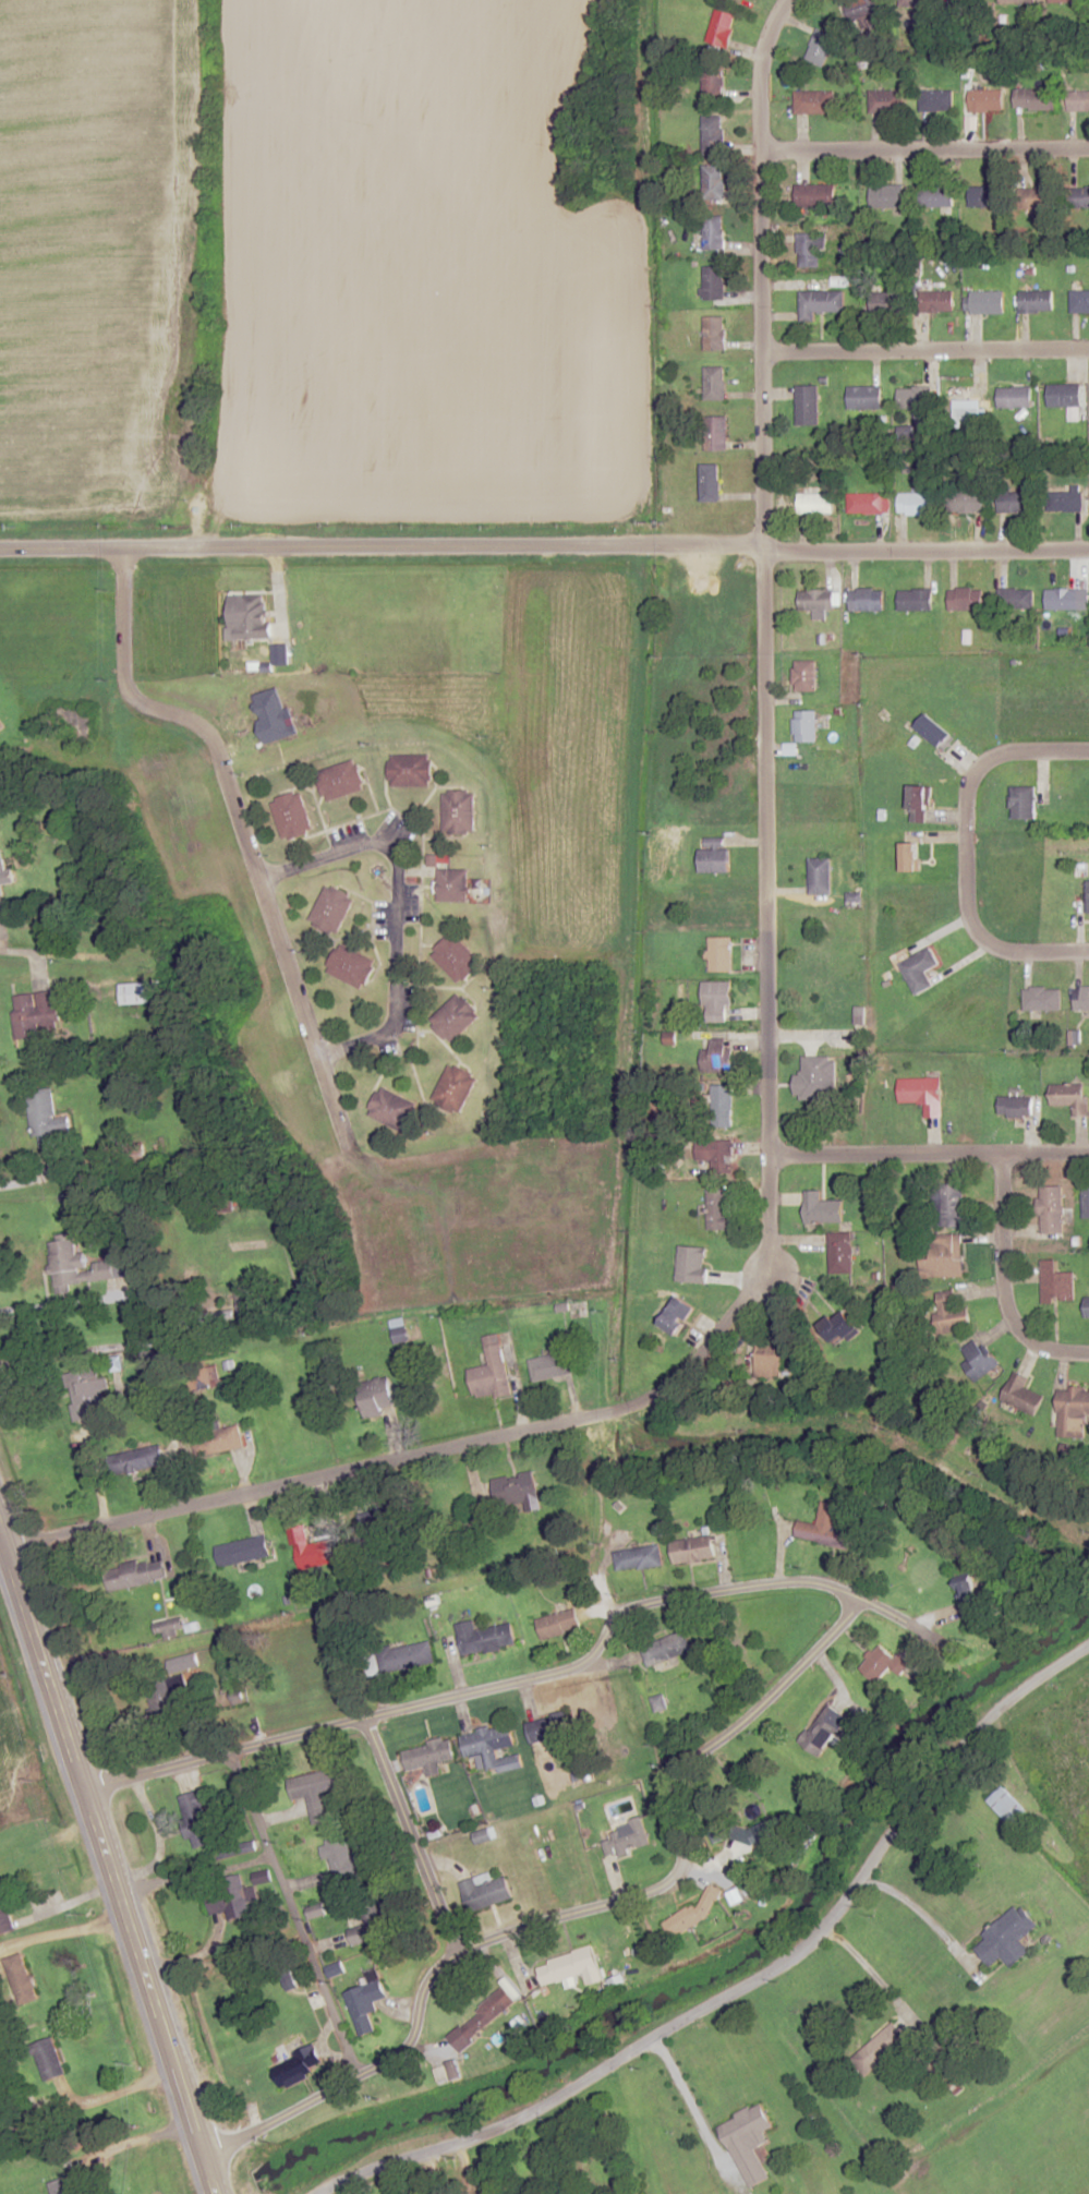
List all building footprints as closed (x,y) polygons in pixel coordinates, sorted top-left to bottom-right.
[(884,12),(881,0),(849,0),(853,19),(884,12)] [(736,14),(716,9),(707,42),(727,48),(736,14)] [(836,34),(816,28),(805,60),(825,67),(836,34)] [(725,64),(703,64),(703,98),(725,98),(725,64)] [(1015,109),(1056,109),(1056,89),(1015,89),(1015,109)] [(795,113),(834,113),(834,90),(795,90),(795,113)] [(869,90),(869,113),(904,113),(904,90),(869,90)] [(953,90),(920,90),(920,111),(953,111),(953,90)] [(1003,111),(1003,90),(969,90),(969,111),(1003,111)] [(1088,110),(1088,90),(1068,90),(1068,110),(1088,110)] [(703,116),(703,157),(723,157),(723,116),(703,116)] [(724,165),(703,165),(704,199),(725,198),(724,165)] [(835,184),(795,184),(795,207),(835,207),(835,184)] [(871,207),(904,207),(904,185),(871,185),(871,207)] [(969,207),(1003,207),(1003,185),(969,185),(969,207)] [(1088,207),(1088,186),(1069,186),(1069,207),(1088,207)] [(920,187),(920,206),(954,206),(954,187),(920,187)] [(1052,188),(1018,188),(1018,208),(1052,208),(1052,188)] [(704,216),(704,249),(723,249),(723,216),(704,216)] [(822,233),(797,233),(797,268),(822,268),(822,233)] [(724,299),(724,266),(704,266),(704,299),(724,299)] [(1071,290),(1071,312),(1088,312),(1088,290),(1071,290)] [(845,291),(801,291),(801,321),(816,321),(816,313),(845,313),(845,291)] [(954,291),(920,291),(920,312),(954,312),(954,291)] [(969,314),(1004,314),(1004,291),(969,291),(969,314)] [(1020,291),(1020,312),(1053,312),(1053,291),(1020,291)] [(881,311),(905,311),(905,292),(881,292),(881,311)] [(725,350),(725,316),(704,316),(704,350),(725,350)] [(705,366),(705,400),(725,400),(725,366),(705,366)] [(1081,384),(1048,384),(1048,406),(1081,406),(1081,384)] [(819,385),(796,385),(796,425),(819,425),(819,385)] [(881,386),(848,386),(848,410),(881,410),(881,386)] [(915,424),(932,423),(931,386),(898,387),(898,408),(915,407),(915,424)] [(1031,407),(1031,387),(997,387),(997,407),(1031,407)] [(727,417),(705,417),(705,450),(727,450),(727,417)] [(702,502),(721,502),(721,464),(702,464),(702,502)] [(983,492),(948,492),(948,512),(983,512),(983,492)] [(1033,512),(1033,492),(998,492),(998,512),(1033,512)] [(1083,492),(1048,492),(1048,510),(1083,510),(1083,492)] [(834,493),(798,493),(798,513),(833,514),(834,493)] [(884,493),(847,493),(847,513),(884,513),(884,493)] [(898,493),(898,514),(934,514),(934,493),(898,493)] [(949,610),(983,610),(983,588),(949,588),(949,610)] [(1079,588),(1045,588),(1045,609),(1079,609),(1079,588)] [(849,589),(849,611),(884,611),(884,589),(849,589)] [(1033,589),(999,589),(999,608),(1033,608),(1033,589)] [(799,590),(799,610),(834,610),(834,590),(799,590)] [(932,611),(932,590),(898,590),(898,611),(932,611)] [(235,617),(236,640),(270,639),(268,594),(240,595),(241,617),(235,617)] [(816,660),(793,660),(793,691),(816,691),(816,660)] [(817,742),(817,710),(794,710),(794,742),(817,742)] [(914,727),(939,747),(950,734),(926,713),(914,727)] [(432,785),(432,754),(391,754),(391,785),(432,785)] [(318,770),(326,800),(366,789),(357,759),(318,770)] [(910,821),(928,821),(928,786),(910,786),(910,821)] [(1035,786),(1012,786),(1012,817),(1035,817),(1035,786)] [(272,799),(285,839),(313,830),(300,790),(272,799)] [(475,790),(444,790),(444,832),(475,832),(475,790)] [(700,848),(700,872),(728,872),(728,837),(705,837),(705,848),(700,848)] [(902,870),(919,870),(919,841),(902,841),(902,870)] [(1,884),(14,881),(11,868),(5,869),(1,848),(0,849),(0,895),(3,894),(1,884)] [(450,855),(430,855),(430,864),(439,864),(439,901),(468,901),(469,868),(450,868),(450,855)] [(831,894),(831,857),(809,857),(809,894),(831,894)] [(311,921),(340,933),(355,895),(326,883),(311,921)] [(482,961),(453,932),(431,953),(461,983),(482,961)] [(732,971),(732,936),(709,936),(709,971),(732,971)] [(326,971),(364,988),(377,960),(340,942),(326,971)] [(933,986),(925,970),(939,964),(931,948),(900,963),(916,995),(933,986)] [(730,981),(704,981),(704,1022),(730,1022),(730,981)] [(148,1004),(148,983),(120,983),(120,1004),(148,1004)] [(1074,986),(1074,1009),(1088,1009),(1088,986),(1074,986)] [(1061,1010),(1061,987),(1024,987),(1024,1010),(1061,1010)] [(59,1034),(54,991),(10,996),(15,1039),(59,1034)] [(480,1013),(459,992),(430,1021),(451,1042),(480,1013)] [(731,1038),(704,1038),(704,1073),(731,1073),(731,1038)] [(829,1046),(804,1047),(804,1067),(790,1067),(790,1083),(804,1083),(805,1114),(830,1114),(829,1046)] [(433,1099),(460,1113),(479,1077),(452,1063),(433,1099)] [(941,1078),(899,1078),(899,1103),(925,1103),(925,1117),(941,1117),(941,1078)] [(1050,1084),(1050,1105),(1073,1105),(1073,1117),(1088,1117),(1088,1084),(1050,1084)] [(367,1114),(405,1133),(419,1104),(381,1085),(367,1114)] [(733,1085),(711,1085),(711,1127),(733,1127),(733,1085)] [(53,1088),(28,1090),(31,1138),(38,1137),(39,1147),(57,1146),(53,1088)] [(999,1117),(1032,1117),(1032,1096),(999,1096),(999,1117)] [(712,1175),(733,1175),(733,1140),(697,1140),(697,1160),(712,1160),(712,1175)] [(144,1148),(124,1149),(125,1163),(145,1162),(144,1148)] [(964,1184),(933,1184),(933,1225),(964,1225),(964,1184)] [(1040,1232),(1063,1232),(1063,1185),(1040,1185),(1040,1232)] [(730,1229),(730,1189),(708,1189),(708,1229),(730,1229)] [(821,1190),(805,1190),(805,1222),(843,1222),(843,1201),(821,1201),(821,1190)] [(852,1271),(852,1232),(830,1232),(830,1271),(852,1271)] [(963,1276),(963,1233),(932,1233),(932,1257),(922,1257),(922,1275),(963,1276)] [(52,1292),(71,1291),(70,1283),(79,1283),(77,1234),(50,1235),(52,1292)] [(706,1282),(708,1247),(679,1245),(677,1280),(706,1282)] [(1058,1258),(1041,1258),(1042,1301),(1075,1301),(1075,1271),(1058,1271),(1058,1258)] [(95,1277),(123,1278),(124,1260),(96,1259),(95,1277)] [(971,1327),(968,1307),(954,1309),(951,1289),(936,1292),(939,1311),(933,1312),(937,1333),(971,1327)] [(696,1307),(679,1295),(660,1323),(677,1335),(696,1307)] [(820,1326),(836,1345),(858,1326),(842,1307),(820,1326)] [(405,1341),(405,1318),(392,1318),(392,1341),(405,1341)] [(483,1335),(488,1364),(469,1368),(474,1398),(511,1392),(501,1332),(483,1335)] [(963,1348),(971,1358),(963,1364),(977,1382),(999,1364),(977,1337),(963,1348)] [(756,1378),(783,1378),(783,1343),(756,1343),(756,1378)] [(530,1358),(534,1381),(571,1373),(567,1351),(530,1358)] [(211,1387),(222,1381),(214,1364),(202,1370),(211,1387)] [(107,1377),(98,1378),(96,1368),(67,1373),(75,1421),(92,1419),(89,1402),(110,1398),(107,1377)] [(1029,1376),(1015,1370),(1002,1400),(1036,1415),(1044,1395),(1025,1387),(1029,1376)] [(394,1405),(388,1375),(357,1382),(365,1418),(384,1414),(383,1408),(394,1405)] [(1085,1438),(1085,1413),(1088,1413),(1088,1387),(1058,1387),(1057,1438),(1085,1438)] [(197,1456),(244,1447),(239,1423),(193,1432),(197,1456)] [(124,1475),(166,1463),(161,1443),(118,1454),(124,1475)] [(495,1478),(498,1505),(526,1503),(527,1511),(540,1509),(536,1471),(521,1473),(522,1482),(509,1483),(508,1477),(495,1478)] [(818,1523),(799,1519),(796,1537),(849,1547),(852,1528),(840,1526),(844,1504),(822,1500),(818,1523)] [(330,1538),(311,1543),(306,1524),(288,1528),(298,1570),(335,1561),(330,1538)] [(215,1545),(219,1567),(269,1556),(265,1535),(215,1545)] [(671,1540),(674,1563),(716,1558),(713,1535),(671,1540)] [(661,1544),(614,1551),(617,1571),(664,1564),(661,1544)] [(167,1578),(162,1556),(104,1568),(108,1591),(167,1578)] [(968,1618),(984,1615),(976,1579),(960,1582),(968,1618)] [(536,1619),(542,1639),(579,1628),(573,1608),(536,1619)] [(515,1645),(510,1622),(477,1629),(475,1619),(457,1623),(463,1655),(515,1645)] [(642,1643),(646,1663),(692,1653),(687,1632),(642,1643)] [(433,1661),(429,1640),(379,1650),(383,1672),(433,1661)] [(913,1661),(902,1652),(897,1658),(880,1643),(859,1668),(878,1685),(891,1670),(899,1676),(913,1661)] [(191,1676),(168,1676),(168,1707),(191,1707),(191,1676)] [(800,1741),(819,1756),(848,1718),(829,1703),(800,1741)] [(545,1739),(572,1733),(568,1711),(541,1717),(545,1739)] [(469,1755),(483,1752),(488,1773),(516,1767),(513,1750),(515,1750),(510,1724),(464,1733),(469,1755)] [(402,1748),(406,1770),(425,1766),(427,1776),(439,1773),(437,1762),(451,1759),(446,1739),(402,1748)] [(306,1796),(313,1825),(335,1820),(328,1791),(350,1786),(346,1766),(287,1778),(291,1799),(306,1796)] [(987,1800),(1011,1824),(1026,1810),(1002,1786),(987,1800)] [(191,1848),(214,1841),(200,1790),(177,1796),(191,1848)] [(602,1840),(606,1856),(649,1846),(642,1818),(610,1826),(613,1838),(602,1840)] [(729,1836),(725,1824),(710,1828),(714,1840),(729,1836)] [(324,1841),(332,1883),(357,1878),(349,1836),(324,1841)] [(513,1898),(506,1876),(492,1880),(490,1873),(461,1881),(470,1911),(513,1898)] [(211,1915),(235,1909),(237,1917),(259,1912),(253,1887),(244,1889),(240,1874),(216,1880),(219,1896),(208,1899),(211,1915)] [(2,1895),(0,1896),(0,1935),(13,1931),(2,1895)] [(982,1934),(986,1940),(976,1948),(990,1966),(1002,1957),(1011,1967),(1030,1952),(1020,1940),(1037,1926),(1019,1904),(982,1934)] [(309,1918),(323,1915),(321,1906),(307,1908),(309,1918)] [(360,1912),(362,1918),(346,1923),(353,1946),(383,1937),(375,1907),(360,1912)] [(548,1960),(554,1981),(599,1968),(593,1947),(548,1960)] [(18,2006),(37,2000),(24,1953),(4,1958),(18,2006)] [(374,2002),(387,1997),(380,1979),(344,1994),(361,2037),(375,2031),(369,2015),(378,2011),(374,2002)] [(479,2015),(467,2024),(476,2036),(511,2008),(499,1992),(476,2010),(479,2015)] [(866,2076),(880,2064),(885,2071),(894,2063),(889,2058),(908,2040),(893,2022),(851,2060),(866,2076)] [(474,2042),(462,2026),(449,2036),(461,2052),(474,2042)] [(32,2044),(45,2082),(65,2074),(52,2037),(32,2044)] [(289,2055),(295,2070),(277,2078),(281,2086),(325,2067),(314,2043),(289,2055)] [(756,2149),(769,2142),(764,2131),(773,2127),(762,2103),(719,2123),(749,2189),(770,2179),(756,2149)] [(52,2193),(91,2193),(85,2172),(48,2183),(52,2193)]
